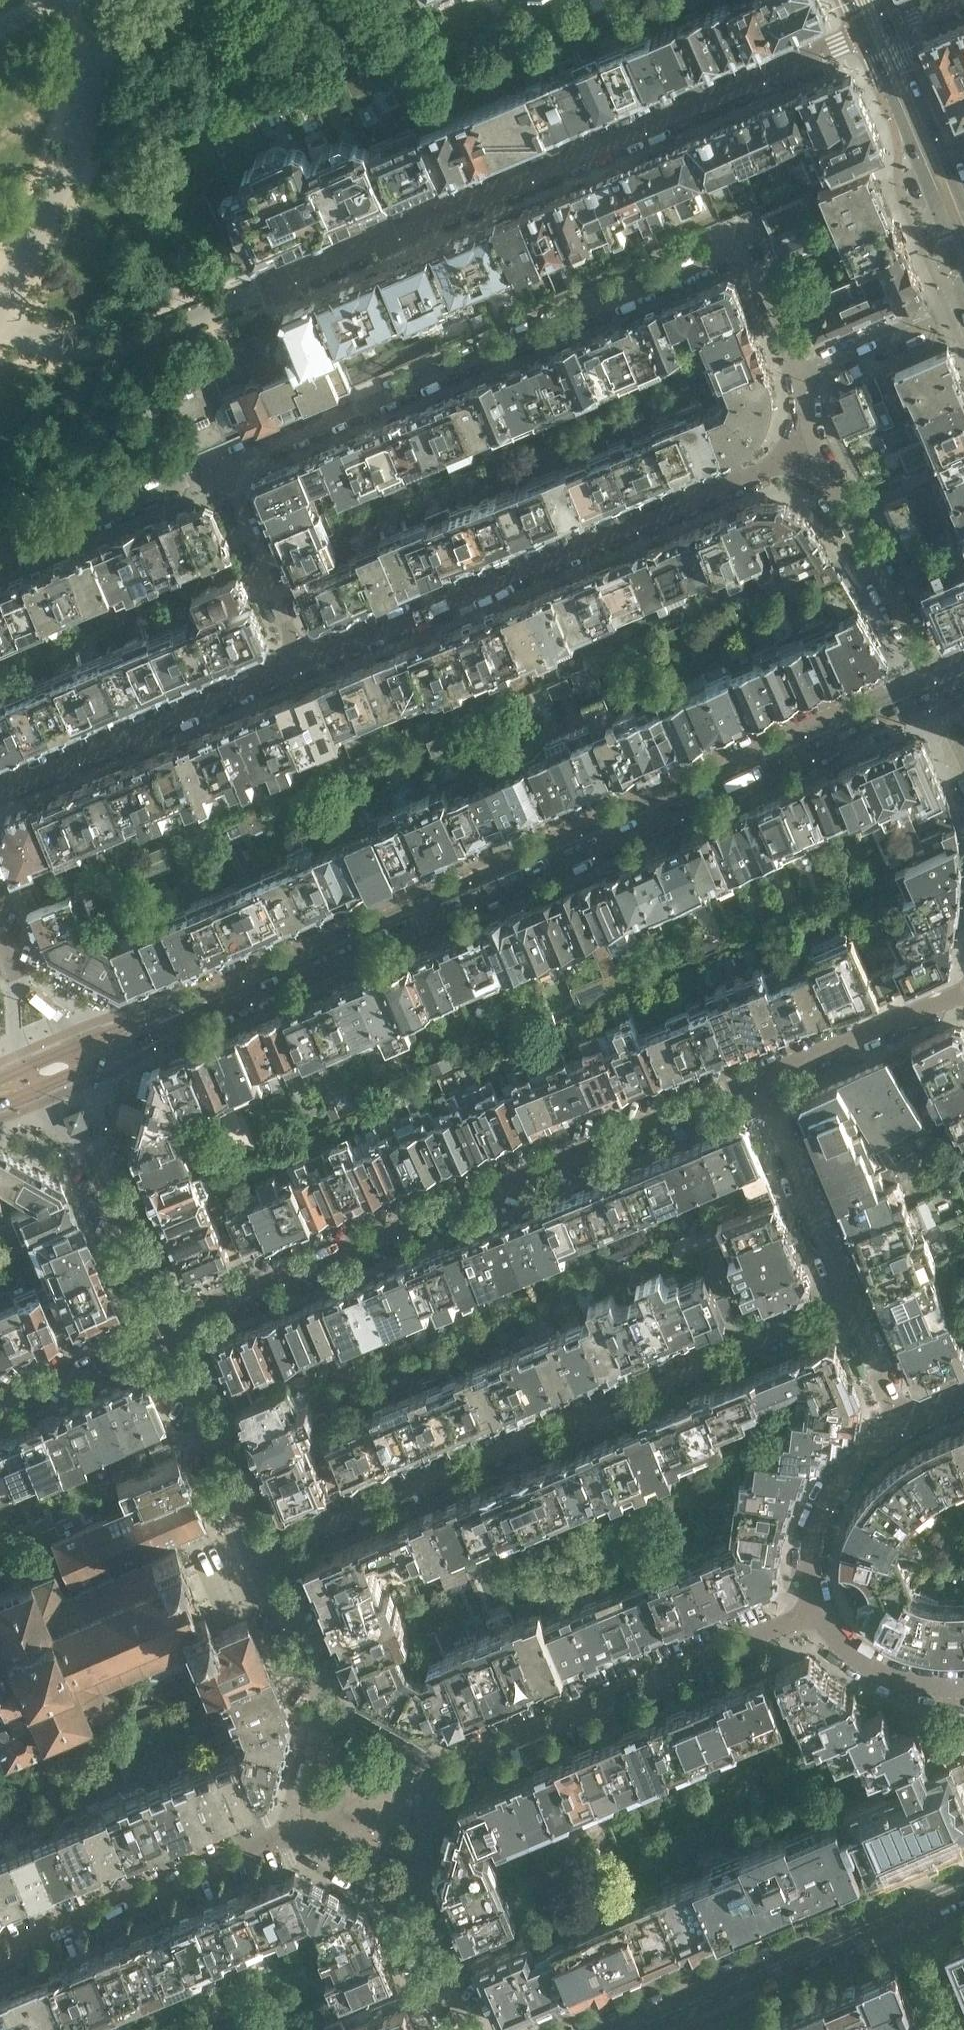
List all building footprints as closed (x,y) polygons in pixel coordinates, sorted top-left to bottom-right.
[(764,9),(759,0),(746,0),(731,6),(749,50),(776,38),(764,9)] [(764,9),(785,0),(759,0),(764,9)] [(821,0),(785,0),(764,9),(776,38),(809,24),(828,17),(821,0)] [(588,1),(576,7),(581,17),(593,12),(588,1)] [(749,50),(731,6),(730,2),(703,14),(723,61),(749,50)] [(723,61),(703,14),(678,24),(698,72),(723,61)] [(698,72),(678,24),(652,35),(672,83),(698,72)] [(961,26),(961,25),(950,30),(963,63),(963,24),(961,26)] [(950,30),(940,34),(940,35),(927,40),(924,41),(926,43),(940,75),(939,75),(941,78),(941,77),(947,91),(946,91),(947,91),(963,84),(963,63),(950,30)] [(672,83),(652,35),(626,46),(646,94),(672,83)] [(646,94),(626,46),(602,57),(622,104),(646,94)] [(622,104),(602,57),(577,67),(597,115),(622,104)] [(597,115),(577,67),(554,77),(573,125),(597,115)] [(885,154),(854,75),(852,72),(826,83),(848,134),(822,146),(833,171),(864,159),(865,162),(885,154)] [(573,125),(554,77),(529,88),(549,135),(573,125)] [(848,134),(826,83),(800,94),(817,132),(822,146),(848,134)] [(947,91),(947,92),(958,118),(963,116),(963,120),(963,84),(947,91)] [(443,180),(549,135),(529,88),(449,122),(445,114),(422,124),(425,132),(422,133),(443,180)] [(817,132),(800,94),(781,102),(798,140),(817,132)] [(798,140),(781,102),(763,109),(780,148),(798,140)] [(780,148),(763,109),(744,118),(761,156),(780,148)] [(761,156),(744,118),(725,126),(742,164),(761,156)] [(742,164),(725,126),(706,134),(723,172),(742,164)] [(424,188),(443,180),(422,133),(385,149),(383,143),(369,150),(391,203),(424,188)] [(723,172),(706,134),(687,142),(704,180),(723,172)] [(704,180),(687,142),(650,158),(667,197),(677,193),(684,210),(702,202),(694,185),(704,180)] [(391,203),(370,154),(369,150),(367,147),(357,143),(311,162),(306,151),(295,147),(246,168),(242,178),(245,186),(230,192),(226,193),(228,196),(235,211),(234,212),(235,215),(233,221),(239,236),(245,239),(247,242),(248,242),(254,257),(255,260),(258,259),(391,203)] [(667,197),(650,158),(631,166),(656,223),(665,219),(658,201),(667,197)] [(656,223),(631,166),(612,174),(629,213),(638,209),(646,227),(656,223)] [(893,216),(872,167),(822,188),(843,238),(893,216)] [(635,227),(629,213),(612,174),(594,182),(618,239),(627,235),(625,231),(635,227)] [(618,239),(594,182),(574,191),(594,239),(605,234),(609,243),(618,239)] [(594,239),(574,191),(548,202),(568,249),(594,239)] [(826,245),(816,220),(805,195),(762,213),(773,238),(783,263),(826,245)] [(568,249),(548,202),(522,212),(522,213),(543,259),(543,260),(568,249)] [(543,259),(522,213),(497,224),(517,270),(543,259)] [(903,241),(893,216),(843,238),(853,262),(903,241)] [(465,294),(477,289),(491,283),(495,281),(496,285),(497,284),(499,285),(500,285),(501,286),(510,282),(510,281),(510,280),(511,279),(512,278),(511,274),(516,272),(516,271),(517,270),(497,224),(494,225),(494,224),(478,231),(470,235),(467,236),(458,239),(455,241),(447,245),(430,252),(381,273),(364,280),(355,284),(352,285),(344,289),(344,288),(341,290),(332,294),(316,301),(339,357),(340,356),(337,349),(342,347),(343,350),(344,350),(346,350),(347,351),(347,352),(357,348),(357,347),(357,345),(358,344),(359,344),(357,340),(361,338),(362,339),(376,333),(376,332),(387,327),(389,332),(394,334),(410,328),(418,325),(419,327),(420,327),(421,328),(422,328),(423,329),(424,329),(425,329),(426,330),(441,324),(440,322),(441,321),(442,319),(442,318),(443,317),(442,314),(450,311),(465,304),(467,299),(465,294)] [(925,291),(903,241),(853,262),(858,272),(817,290),(825,310),(821,312),(823,316),(809,322),(816,338),(925,291)] [(228,278),(226,271),(225,271),(219,273),(219,274),(222,281),(228,279),(228,278)] [(747,315),(735,284),(735,283),(727,280),(699,292),(714,328),(747,315)] [(714,328),(699,292),(689,296),(673,303),(663,307),(674,333),(678,342),(695,335),(714,328)] [(288,414),(307,406),(310,405),(338,393),(339,393),(341,392),(352,387),(351,385),(339,357),(316,301),(310,303),(285,314),(282,323),(288,338),(281,341),(278,352),(287,373),(266,382),(265,380),(261,381),(260,379),(257,378),(250,381),(248,385),(249,387),(245,388),(244,385),(223,394),(215,376),(203,381),(197,368),(167,381),(197,452),(227,440),(227,439),(248,431),(249,431),(251,430),(261,425),(261,426),(279,418),(286,415),(288,414)] [(674,333),(663,307),(642,316),(662,362),(680,355),(675,343),(678,342),(674,333)] [(757,338),(753,328),(747,315),(714,328),(695,335),(704,359),(757,338)] [(662,362),(642,316),(621,325),(641,371),(662,362)] [(641,371),(621,325),(600,334),(620,380),(641,371)] [(620,380),(600,334),(579,343),(599,389),(620,380)] [(720,379),(765,362),(757,338),(704,359),(713,382),(715,381),(720,379)] [(599,389),(579,343),(579,342),(558,351),(558,352),(577,398),(599,389)] [(958,369),(948,346),(897,368),(907,391),(958,369)] [(577,398),(558,352),(537,360),(557,407),(577,398)] [(557,407),(537,360),(516,369),(536,415),(557,407)] [(768,367),(765,362),(720,379),(715,381),(720,393),(720,395),(773,399),(773,395),(773,391),(772,384),(772,380),(770,375),(769,371),(768,367)] [(536,415),(516,369),(495,378),(515,424),(536,415)] [(921,410),(963,391),(963,382),(958,369),(907,391),(894,397),(903,417),(921,410)] [(515,424),(495,378),(474,387),(493,433),(515,424)] [(895,421),(886,400),(885,397),(874,402),(867,385),(866,384),(865,384),(864,384),(858,387),(857,386),(856,385),(856,386),(843,391),(842,391),(842,392),(841,393),(841,394),(835,408),(836,409),(834,410),(848,442),(895,421)] [(493,433),(474,387),(452,396),(472,442),(493,433)] [(963,417),(963,391),(921,410),(931,433),(963,417)] [(772,403),(773,399),(720,395),(717,401),(724,407),(757,436),(759,434),(761,431),(763,427),(766,422),(768,418),(769,417),(770,413),(771,409),(772,405),(772,403)] [(474,449),(452,396),(430,406),(452,453),(453,458),(474,449)] [(757,436),(724,407),(717,401),(715,404),(704,409),(706,414),(724,457),(728,455),(733,453),(737,451),(741,449),(745,446),(749,443),(754,439),(757,436)] [(452,453),(430,406),(409,415),(429,463),(452,453)] [(724,457),(706,414),(704,409),(703,406),(677,417),(698,467),(724,457)] [(429,463),(409,415),(409,414),(386,424),(407,473),(429,463)] [(698,467),(677,417),(654,427),(656,432),(675,477),(698,467)] [(963,442),(963,417),(931,433),(901,448),(909,468),(940,454),(963,442)] [(407,473),(386,424),(365,433),(386,481),(407,473)] [(558,446),(581,437),(578,430),(555,439),(558,446)] [(675,477),(656,432),(634,441),(653,486),(675,477)] [(386,481),(365,433),(344,442),(364,491),(386,481)] [(364,491),(344,442),(343,441),(342,442),(342,443),(322,451),(338,491),(342,500),(364,491)] [(653,486),(634,441),(612,450),(631,495),(653,486)] [(940,454),(950,476),(963,469),(963,442),(940,454)] [(631,495),(612,450),(590,460),(609,505),(631,495)] [(338,491),(322,451),(301,460),(307,473),(306,473),(312,488),(322,484),(328,496),(338,491)] [(312,488),(306,473),(307,473),(301,460),(290,465),(262,476),(256,490),(257,491),(264,508),(310,489),(312,488)] [(609,505),(590,460),(568,469),(587,514),(609,505)] [(587,514),(568,469),(567,467),(544,477),(563,523),(564,523),(578,517),(587,514)] [(950,476),(959,497),(963,495),(963,469),(950,476)] [(563,523),(544,477),(520,486),(540,533),(548,530),(548,529),(562,523),(562,524),(563,523)] [(540,533),(520,486),(498,496),(517,542),(531,536),(531,537),(540,533)] [(320,512),(310,489),(264,508),(274,532),(320,512)] [(926,539),(907,495),(885,504),(893,523),(897,521),(899,525),(898,525),(908,547),(926,539)] [(517,542),(498,496),(474,506),(494,552),(517,542)] [(766,533),(805,516),(800,512),(788,505),(775,502),(775,503),(759,503),(745,508),(745,509),(757,539),(767,535),(766,533)] [(494,552),(474,506),(451,515),(471,562),(494,552)] [(231,551),(222,529),(221,529),(214,511),(205,507),(197,510),(196,507),(187,511),(188,513),(207,560),(218,555),(220,562),(233,556),(230,551),(231,551)] [(188,513),(187,511),(186,509),(163,518),(184,567),(194,562),(197,569),(209,565),(207,560),(188,513)] [(327,509),(320,512),(274,532),(283,554),(336,532),(327,509)] [(757,539),(745,509),(724,518),(742,566),(764,556),(757,539)] [(471,562),(451,515),(428,524),(447,572),(471,562)] [(819,539),(805,516),(766,533),(767,535),(776,557),(819,539)] [(185,570),(184,567),(163,518),(140,528),(162,580),(163,583),(179,576),(177,574),(185,570)] [(742,566),(724,518),(697,529),(718,579),(719,581),(732,575),(733,578),(745,573),(742,566)] [(941,532),(948,548),(939,552),(942,559),(933,563),(939,576),(924,582),(927,588),(924,589),(945,637),(963,629),(963,523),(941,532)] [(447,572),(428,524),(406,534),(425,581),(447,572)] [(162,580),(140,528),(117,537),(117,538),(139,590),(140,593),(155,587),(154,584),(162,580)] [(718,579),(697,529),(682,535),(682,536),(674,540),(695,589),(718,579)] [(336,558),(329,543),(340,539),(336,532),(283,554),(292,576),(307,570),(314,567),(327,561),(336,558)] [(425,581),(406,534),(384,543),(402,590),(425,581)] [(139,590),(117,538),(95,547),(113,592),(118,603),(133,596),(131,594),(139,590)] [(769,582),(829,556),(819,539),(776,557),(772,559),(776,569),(761,575),(763,580),(769,582)] [(695,589),(674,540),(665,543),(664,542),(648,549),(670,600),(695,589)] [(402,590),(384,543),(360,553),(380,599),(402,590)] [(113,592),(95,547),(72,557),(91,601),(113,592)] [(380,600),(380,599),(360,553),(359,549),(352,552),(356,563),(341,568),(358,609),(380,600)] [(670,600),(648,549),(627,558),(647,604),(659,599),(664,610),(673,606),(670,600)] [(91,601),(72,557),(72,556),(49,566),(69,611),(91,601)] [(647,604),(627,558),(614,564),(614,563),(599,570),(619,616),(647,604)] [(358,609),(341,568),(331,572),(327,561),(314,567),(319,579),(336,619),(358,610),(358,609)] [(842,578),(833,563),(813,572),(820,587),(842,578)] [(69,611),(49,566),(26,576),(47,624),(48,628),(60,623),(57,616),(69,611)] [(336,619),(319,579),(312,582),(307,570),(292,576),(297,587),(296,588),(303,604),(304,604),(309,617),(325,624),(325,623),(336,619)] [(619,616),(599,570),(584,576),(576,579),(595,625),(619,616)] [(249,596),(239,573),(194,592),(203,614),(208,613),(223,606),(238,600),(248,596),(249,596)] [(47,624),(26,576),(26,575),(5,585),(25,634),(47,624)] [(859,608),(850,593),(842,578),(820,587),(812,591),(827,626),(840,621),(839,617),(859,608)] [(595,625),(576,579),(568,583),(553,589),(572,635),(595,625)] [(5,585),(0,587),(0,639),(2,644),(25,634),(5,585)] [(577,646),(572,635),(553,589),(529,599),(552,656),(577,646)] [(736,613),(758,603),(754,594),(732,604),(736,613)] [(253,606),(248,596),(238,600),(242,611),(253,606)] [(552,656),(529,599),(504,610),(525,659),(528,666),(552,656)] [(244,657),(227,617),(223,606),(208,613),(209,617),(202,620),(221,666),(229,663),(244,657)] [(265,634),(260,623),(253,606),(242,611),(227,617),(244,657),(259,650),(260,651),(260,649),(264,635),(265,635),(265,634)] [(887,656),(880,643),(859,608),(839,617),(840,621),(827,626),(831,635),(850,678),(885,663),(887,656)] [(525,659),(504,610),(481,619),(505,676),(515,672),(512,665),(525,659)] [(505,676),(481,619),(458,629),(479,679),(491,674),(494,680),(505,676)] [(221,666),(202,620),(178,630),(197,676),(213,670),(221,666)] [(479,679),(458,629),(434,639),(459,694),(468,690),(466,684),(479,679)] [(197,676),(178,630),(155,640),(174,686),(189,680),(197,677),(197,676)] [(850,678),(831,635),(806,646),(826,689),(850,678)] [(173,686),(155,640),(154,638),(143,642),(140,636),(127,641),(129,646),(149,696),(173,686)] [(459,694),(434,639),(411,648),(430,693),(433,698),(447,692),(449,698),(459,694)] [(149,696),(129,646),(104,657),(125,706),(149,696)] [(826,689),(806,646),(782,656),(801,699),(826,689)] [(430,693),(411,648),(389,657),(409,701),(430,693)] [(801,699),(782,656),(781,655),(758,664),(778,710),(801,699)] [(125,706),(104,657),(81,666),(101,716),(125,706)] [(409,701),(389,657),(367,666),(386,711),(409,701)] [(600,678),(593,664),(569,674),(576,689),(600,678)] [(778,710),(758,664),(732,676),(733,678),(752,721),(778,710)] [(101,716),(81,666),(57,676),(78,726),(101,716)] [(386,711),(367,666),(345,675),(365,721),(386,711)] [(365,721),(345,675),(321,685),(340,731),(365,721)] [(78,726),(57,676),(34,686),(55,736),(78,726)] [(752,721),(733,678),(711,688),(730,730),(752,721)] [(342,736),(340,731),(321,685),(280,702),(302,751),(303,753),(342,736)] [(55,736),(34,686),(10,696),(11,698),(31,746),(55,736)] [(730,730),(711,688),(688,697),(684,687),(659,697),(682,751),(730,730)] [(640,769),(621,726),(605,691),(581,702),(596,737),(615,780),(640,769)] [(682,751),(659,697),(637,707),(642,717),(661,760),(682,751)] [(31,746),(11,698),(0,703),(0,744),(6,757),(14,753),(15,753),(23,750),(23,749),(31,746)] [(302,751),(280,702),(259,711),(285,771),(294,768),(289,757),(302,751)] [(506,718),(499,704),(477,714),(483,728),(506,718)] [(285,771),(259,711),(238,720),(260,769),(271,765),(275,776),(285,771)] [(661,760),(642,717),(621,726),(640,769),(661,760)] [(260,769),(238,720),(221,727),(247,784),(248,787),(256,784),(251,773),(260,769)] [(247,784),(221,727),(198,737),(221,788),(231,784),(234,790),(247,784)] [(592,790),(573,747),(568,736),(545,746),(550,757),(569,800),(592,790)] [(946,795),(923,739),(916,736),(902,742),(926,792),(942,827),(950,846),(959,842),(956,826),(946,795)] [(221,788),(198,737),(176,747),(202,804),(212,799),(210,793),(221,788)] [(615,780),(596,737),(573,747),(592,790),(615,780)] [(920,837),(904,802),(926,792),(902,742),(858,762),(878,804),(879,804),(888,826),(898,821),(915,861),(950,846),(942,827),(920,837)] [(202,804),(176,747),(176,746),(154,755),(154,756),(178,807),(188,802),(191,808),(202,804)] [(178,807),(154,756),(132,765),(158,823),(168,818),(165,812),(178,807)] [(569,800),(550,757),(527,768),(546,811),(569,800)] [(546,811),(527,768),(524,760),(501,770),(504,778),(523,821),(546,811)] [(878,804),(858,762),(832,773),(850,813),(851,816),(878,804)] [(158,823),(132,765),(109,774),(132,826),(144,821),(146,828),(158,823)] [(850,813),(832,773),(809,783),(826,823),(850,813)] [(133,829),(132,826),(109,774),(86,784),(110,839),(133,829)] [(523,821),(504,778),(473,792),(491,834),(523,821)] [(829,830),(826,823),(809,783),(784,794),(804,840),(804,841),(829,830)] [(110,839),(86,784),(85,784),(61,794),(62,794),(86,849),(110,839)] [(469,844),(450,802),(447,794),(436,799),(433,791),(420,797),(445,855),(469,844)] [(491,834),(473,792),(450,802),(469,844),(491,834)] [(86,849),(62,794),(36,805),(60,860),(86,849)] [(804,840),(784,794),(758,805),(776,846),(787,841),(789,847),(804,840)] [(445,855),(420,797),(406,803),(409,810),(400,815),(422,865),(445,855)] [(36,805),(35,805),(33,805),(34,806),(9,816),(8,816),(8,817),(0,835),(0,843),(4,852),(3,852),(5,856),(8,862),(10,866),(14,877),(15,878),(60,860),(36,805)] [(776,846),(758,805),(734,816),(754,862),(766,857),(769,863),(782,858),(776,846)] [(422,865),(400,815),(397,808),(379,815),(382,822),(373,826),(396,876),(422,865)] [(271,822),(266,810),(241,822),(246,834),(271,822)] [(754,862),(734,816),(709,827),(730,870),(731,872),(754,862)] [(246,834),(241,822),(217,833),(222,845),(246,834)] [(396,876),(373,826),(348,837),(370,887),(396,876)] [(730,870),(709,827),(683,838),(703,882),(730,870)] [(370,887),(348,837),(315,852),(337,902),(370,887)] [(704,884),(703,882),(683,838),(659,849),(679,895),(704,884)] [(963,873),(960,854),(961,854),(959,842),(950,846),(915,861),(906,866),(917,891),(961,873),(963,873)] [(153,876),(175,866),(165,843),(143,853),(153,876)] [(679,895),(659,849),(633,860),(651,900),(657,913),(682,901),(679,895)] [(337,902),(315,852),(289,863),(311,913),(337,902)] [(651,900),(633,860),(607,871),(626,915),(642,908),(640,904),(651,900)] [(311,913),(289,863),(264,874),(286,924),(311,913)] [(855,887),(879,877),(875,869),(872,871),(871,869),(855,876),(856,878),(852,879),(855,887)] [(626,915),(607,871),(581,883),(601,930),(603,935),(630,923),(626,915)] [(961,904),(961,884),(961,873),(917,891),(905,896),(916,921),(917,923),(960,904),(961,904)] [(286,924),(264,874),(240,885),(262,935),(286,924)] [(601,930),(581,883),(556,893),(577,940),(587,936),(589,938),(598,934),(599,931),(601,930)] [(262,935),(240,885),(214,896),(236,946),(262,935)] [(87,920),(75,891),(29,911),(42,940),(68,929),(87,920)] [(577,940),(556,893),(533,903),(553,951),(561,947),(565,949),(576,944),(577,940)] [(236,946),(214,896),(190,907),(212,957),(236,946)] [(553,951),(533,903),(509,914),(534,967),(556,957),(553,951)] [(955,935),(957,916),(958,916),(960,904),(917,923),(916,921),(899,928),(910,953),(953,935),(955,935)] [(868,971),(858,946),(853,936),(817,952),(814,946),(835,937),(829,921),(834,919),(829,906),(795,921),(813,961),(834,1014),(881,1000),(868,971)] [(212,957),(190,907),(165,918),(167,924),(187,968),(212,957)] [(534,967),(509,914),(485,925),(506,969),(514,986),(530,979),(526,971),(534,967)] [(187,968),(167,924),(142,935),(162,979),(187,968)] [(506,969),(485,925),(461,935),(485,991),(499,985),(495,974),(506,969)] [(79,973),(94,943),(68,929),(42,940),(48,956),(79,973)] [(162,979),(142,935),(113,947),(118,957),(133,992),(162,979)] [(485,991),(461,935),(437,946),(458,995),(467,991),(470,998),(485,991)] [(952,967),(952,947),(953,947),(953,935),(910,953),(894,960),(907,987),(952,967)] [(133,992),(118,957),(94,943),(79,973),(122,997),(133,992)] [(461,1000),(458,995),(437,946),(413,956),(434,1005),(437,1012),(454,1004),(453,1004),(461,1000)] [(434,1005),(413,956),(382,970),(404,1018),(434,1005)] [(907,987),(894,960),(868,971),(881,1000),(907,987)] [(789,1029),(769,980),(761,961),(751,965),(756,978),(747,982),(770,1036),(789,1029)] [(834,1014),(813,961),(790,971),(811,1022),(834,1014)] [(602,997),(627,987),(618,967),(593,977),(571,987),(580,1007),(602,997)] [(770,1036),(747,982),(742,969),(732,973),(738,986),(728,990),(750,1043),(770,1036)] [(411,1034),(404,1018),(382,970),(358,980),(381,1034),(385,1045),(411,1034)] [(811,1022),(790,971),(769,980),(789,1029),(811,1022)] [(750,1043),(728,990),(723,978),(713,982),(718,994),(708,998),(709,1000),(731,1051),(750,1043)] [(381,1034),(358,980),(333,991),(355,1040),(357,1045),(381,1034)] [(355,1040),(333,991),(309,1002),(331,1051),(355,1040)] [(731,1051),(709,1000),(689,1008),(711,1059),(731,1051)] [(580,1012),(575,1001),(568,1004),(572,1015),(580,1012)] [(333,1057),(331,1051),(309,1002),(286,1012),(304,1051),(308,1060),(314,1057),(317,1064),(333,1057)] [(711,1059),(689,1008),(687,1004),(665,1013),(668,1019),(688,1068),(711,1059)] [(304,1051),(286,1012),(261,1023),(279,1063),(304,1051)] [(688,1068),(668,1019),(647,1028),(649,1031),(668,1076),(688,1068)] [(668,1076),(649,1031),(638,1036),(631,1020),(623,1023),(649,1084),(668,1076)] [(279,1063),(261,1023),(238,1033),(255,1073),(279,1063)] [(649,1084),(623,1023),(615,1027),(621,1042),(612,1046),(631,1091),(649,1084)] [(963,1048),(963,1031),(962,1028),(955,1026),(913,1046),(924,1068),(963,1048)] [(255,1073),(238,1033),(214,1043),(238,1098),(254,1091),(251,1084),(259,1081),(255,1073)] [(631,1091),(612,1046),(602,1050),(596,1035),(587,1039),(613,1099),(631,1091)] [(613,1099),(587,1039),(579,1042),(585,1058),(577,1061),(596,1106),(613,1099)] [(238,1098),(214,1043),(188,1055),(207,1096),(210,1102),(225,1095),(228,1102),(238,1098)] [(924,1068),(935,1089),(937,1088),(963,1076),(963,1048),(924,1068)] [(596,1106),(577,1061),(567,1065),(561,1050),(553,1053),(578,1114),(596,1106)] [(578,1114),(553,1053),(543,1057),(550,1072),(541,1076),(560,1121),(578,1114)] [(207,1096),(188,1055),(165,1064),(184,1106),(207,1096)] [(877,1147),(923,1121),(887,1059),(804,1099),(801,1105),(802,1105),(808,1121),(825,1161),(824,1161),(841,1201),(896,1178),(896,1177),(877,1147)] [(184,1106),(165,1064),(154,1069),(148,1069),(142,1068),(139,1070),(135,1095),(143,1096),(142,1103),(177,1111),(178,1108),(184,1106)] [(560,1121),(541,1076),(531,1080),(525,1065),(517,1069),(542,1128),(560,1121)] [(542,1128),(517,1069),(507,1073),(514,1087),(505,1091),(524,1136),(542,1128)] [(937,1088),(947,1110),(963,1103),(963,1076),(937,1088)] [(524,1136),(505,1091),(496,1095),(490,1081),(481,1084),(507,1143),(524,1136)] [(507,1143),(481,1084),(465,1091),(471,1105),(490,1150),(507,1143)] [(471,1158),(446,1099),(443,1091),(435,1095),(441,1110),(432,1114),(454,1165),(471,1158)] [(490,1150),(471,1105),(462,1110),(456,1095),(446,1099),(471,1158),(490,1150)] [(136,1134),(175,1118),(177,1111),(142,1103),(136,1134)] [(947,1110),(958,1133),(961,1132),(963,1130),(963,1103),(947,1110)] [(87,1124),(81,1110),(67,1116),(73,1130),(87,1124)] [(454,1165),(432,1114),(432,1112),(422,1116),(420,1110),(411,1114),(435,1173),(454,1165)] [(435,1173),(411,1114),(402,1118),(406,1126),(397,1130),(399,1136),(418,1180),(435,1173)] [(184,1140),(175,1118),(136,1134),(134,1150),(138,1159),(184,1140)] [(776,1199),(745,1123),(724,1131),(741,1173),(751,1198),(754,1205),(755,1207),(776,1199)] [(418,1180),(399,1136),(391,1140),(385,1125),(376,1129),(400,1187),(418,1180)] [(400,1187),(376,1129),(359,1136),(361,1142),(383,1194),(400,1187)] [(741,1173),(724,1131),(704,1140),(721,1181),(741,1173)] [(194,1162),(184,1140),(138,1159),(147,1181),(190,1163),(194,1162)] [(383,1194),(361,1142),(354,1145),(351,1140),(341,1144),(365,1202),(383,1194)] [(723,1186),(721,1181),(704,1140),(684,1148),(703,1194),(723,1186)] [(365,1202),(341,1144),(332,1147),(334,1154),(326,1157),(348,1209),(365,1202)] [(703,1194),(684,1148),(665,1157),(685,1207),(705,1199),(703,1194)] [(25,1163),(0,1149),(0,1185),(10,1190),(25,1163)] [(348,1209),(326,1157),(325,1155),(315,1159),(314,1156),(306,1159),(330,1217),(348,1209)] [(684,1204),(664,1157),(644,1165),(664,1213),(684,1204)] [(330,1217),(306,1159),(288,1166),(293,1179),(312,1224),(330,1217)] [(954,1181),(946,1160),(936,1164),(945,1185),(954,1181)] [(28,1200),(43,1172),(25,1163),(10,1190),(28,1200)] [(203,1192),(193,1169),(190,1163),(147,1181),(159,1210),(203,1192)] [(664,1213),(644,1165),(624,1173),(641,1214),(645,1224),(665,1215),(664,1213)] [(61,1183),(43,1172),(28,1200),(36,1204),(65,1192),(61,1183)] [(312,1224),(293,1179),(282,1183),(277,1172),(268,1175),(291,1233),(312,1224)] [(641,1214),(624,1173),(604,1181),(622,1222),(641,1214)] [(291,1233),(268,1175),(258,1180),(263,1192),(251,1197),(270,1241),(291,1233)] [(907,1203),(896,1178),(841,1201),(851,1226),(907,1203)] [(622,1222),(604,1181),(585,1189),(601,1231),(622,1222)] [(601,1231),(585,1189),(565,1198),(581,1239),(601,1231)] [(270,1241),(251,1197),(249,1191),(236,1197),(239,1204),(228,1209),(237,1230),(246,1252),(270,1241)] [(65,1192),(36,1204),(18,1212),(29,1235),(31,1233),(75,1214),(65,1192)] [(212,1214),(203,1192),(159,1210),(168,1232),(212,1214)] [(581,1239),(565,1198),(545,1206),(562,1247),(581,1239)] [(734,1213),(754,1205),(751,1198),(731,1206),(734,1213)] [(776,1199),(755,1207),(725,1220),(734,1242),(785,1221),(776,1199)] [(734,1213),(731,1206),(730,1203),(710,1211),(714,1222),(734,1214),(734,1213)] [(917,1229),(907,1203),(851,1226),(862,1252),(909,1233),(917,1229)] [(562,1247),(545,1206),(524,1214),(544,1262),(564,1254),(562,1247)] [(87,1243),(79,1224),(75,1214),(31,1233),(33,1238),(25,1241),(35,1265),(87,1243)] [(221,1236),(212,1214),(168,1232),(178,1254),(221,1236)] [(544,1262),(524,1214),(504,1223),(524,1270),(544,1262)] [(734,1267),(793,1242),(785,1221),(734,1242),(733,1242),(738,1254),(730,1258),(734,1267)] [(524,1270),(504,1223),(484,1231),(503,1278),(524,1270)] [(721,1246),(713,1226),(672,1242),(680,1263),(721,1246)] [(231,1258),(246,1252),(237,1230),(221,1236),(178,1254),(187,1277),(231,1258)] [(503,1278),(484,1231),(464,1240),(484,1286),(503,1278)] [(934,1264),(924,1238),(913,1242),(909,1233),(862,1252),(877,1289),(924,1269),(934,1264)] [(486,1293),(464,1240),(445,1247),(462,1289),(467,1301),(486,1293)] [(750,1285),(802,1264),(793,1242),(734,1267),(738,1276),(745,1273),(750,1285)] [(44,1285),(95,1263),(87,1243),(35,1265),(44,1285)] [(462,1289),(445,1247),(427,1255),(448,1308),(457,1305),(452,1293),(462,1289)] [(448,1308),(427,1255),(408,1263),(425,1304),(434,1300),(439,1312),(448,1308)] [(46,1309),(104,1284),(95,1263),(44,1285),(37,1288),(46,1309)] [(427,1310),(425,1304),(408,1263),(386,1272),(406,1318),(427,1310)] [(757,1308),(811,1285),(802,1264),(750,1285),(743,1288),(747,1298),(752,1296),(757,1308)] [(940,1291),(934,1278),(929,1280),(924,1269),(877,1289),(887,1313),(935,1293),(940,1291)] [(406,1318),(386,1272),(366,1280),(385,1327),(406,1318)] [(701,1331),(681,1283),(680,1281),(672,1284),(670,1281),(667,1283),(662,1272),(650,1277),(677,1341),(701,1331)] [(726,1320),(717,1299),(705,1273),(681,1283),(701,1331),(726,1320)] [(677,1341),(650,1277),(639,1282),(642,1289),(629,1294),(632,1301),(653,1351),(677,1341)] [(385,1327),(366,1280),(346,1289),(365,1335),(385,1327)] [(46,1309),(37,1288),(35,1283),(28,1286),(26,1281),(11,1287),(15,1296),(35,1342),(56,1333),(46,1309)] [(71,1327),(115,1308),(113,1304),(104,1284),(46,1309),(56,1333),(71,1327)] [(365,1335),(346,1289),(326,1297),(343,1339),(345,1343),(365,1335)] [(653,1351),(632,1301),(623,1305),(621,1301),(618,1303),(614,1293),(602,1298),(628,1362),(653,1351)] [(950,1315),(945,1303),(940,1305),(935,1293),(887,1313),(897,1337),(950,1315)] [(734,1317),(725,1295),(717,1299),(726,1320),(734,1317)] [(15,1296),(0,1303),(0,1320),(14,1352),(35,1342),(15,1296)] [(343,1339),(326,1297),(304,1306),(321,1348),(343,1339)] [(628,1362),(602,1298),(590,1302),(595,1312),(592,1313),(594,1318),(584,1322),(606,1371),(628,1362)] [(321,1348),(304,1306),(282,1315),(299,1357),(321,1348)] [(299,1357),(282,1315),(259,1325),(276,1366),(299,1357)] [(960,1339),(959,1336),(950,1315),(897,1337),(907,1361),(960,1339)] [(0,1320),(0,1358),(14,1352),(0,1320)] [(606,1371),(584,1322),(560,1332),(582,1382),(606,1371)] [(276,1366),(259,1325),(238,1334),(255,1375),(276,1366)] [(582,1382),(560,1332),(537,1342),(558,1392),(582,1382)] [(262,1393),(255,1375),(238,1334),(237,1333),(215,1342),(240,1402),(262,1393)] [(963,1365),(963,1346),(960,1339),(907,1361),(914,1379),(923,1383),(963,1365)] [(558,1392),(537,1342),(514,1352),(535,1401),(558,1392)] [(850,1381),(836,1345),(829,1342),(802,1354),(814,1383),(816,1387),(819,1386),(822,1394),(857,1400),(858,1399),(851,1381),(850,1381)] [(535,1401),(514,1352),(491,1362),(512,1411),(535,1401)] [(814,1383),(802,1354),(749,1376),(759,1400),(802,1382),(807,1385),(814,1383)] [(512,1411),(491,1362),(467,1372),(489,1421),(512,1411)] [(489,1421),(467,1372),(444,1382),(465,1431),(489,1421)] [(162,1422),(142,1374),(121,1384),(141,1431),(143,1437),(165,1428),(162,1422)] [(746,1405),(759,1400),(749,1376),(704,1394),(719,1428),(750,1415),(746,1405)] [(292,1409),(286,1393),(292,1391),(288,1382),(262,1393),(240,1402),(250,1426),(292,1409)] [(465,1431),(444,1382),(421,1391),(443,1441),(465,1431)] [(141,1431),(121,1384),(99,1393),(120,1441),(141,1431)] [(443,1441),(421,1391),(398,1401),(420,1450),(443,1441)] [(856,1409),(857,1400),(822,1394),(808,1392),(806,1392),(799,1395),(797,1416),(804,1417),(846,1423),(857,1424),(861,1421),(862,1413),(859,1409),(856,1409)] [(120,1441),(99,1393),(78,1402),(99,1450),(120,1441)] [(719,1428),(704,1394),(677,1405),(697,1450),(713,1443),(716,1451),(727,1447),(719,1428)] [(420,1450),(398,1401),(374,1411),(376,1414),(379,1423),(396,1461),(420,1450)] [(99,1450),(78,1402),(57,1411),(77,1459),(99,1450)] [(309,1438),(300,1417),(312,1412),(308,1402),(292,1409),(250,1426),(263,1457),(304,1440),(309,1438)] [(697,1450),(677,1405),(651,1416),(675,1469),(685,1464),(682,1457),(697,1450)] [(77,1459),(57,1411),(36,1421),(56,1468),(77,1459)] [(396,1461),(379,1423),(376,1414),(352,1424),(354,1429),(372,1471),(396,1461)] [(845,1431),(846,1423),(804,1417),(797,1416),(790,1415),(787,1438),(829,1442),(837,1443),(839,1431),(845,1431)] [(675,1469),(651,1416),(642,1420),(643,1421),(627,1428),(649,1477),(660,1472),(664,1480),(676,1475),(673,1469),(675,1469)] [(60,1478),(56,1468),(36,1421),(15,1429),(35,1475),(40,1486),(60,1478)] [(649,1477),(627,1428),(605,1437),(627,1486),(639,1481),(642,1488),(652,1484),(649,1477)] [(15,1429),(0,1436),(0,1453),(14,1485),(35,1475),(15,1429)] [(372,1471),(354,1429),(328,1440),(334,1455),(346,1482),(372,1471)] [(952,1435),(963,1463),(963,1430),(952,1435)] [(952,1435),(936,1442),(932,1444),(928,1446),(951,1491),(956,1488),(963,1485),(963,1463),(952,1435)] [(627,1486),(605,1437),(580,1448),(602,1496),(615,1491),(618,1498),(630,1493),(627,1486)] [(823,1455),(828,1448),(829,1442),(787,1438),(785,1438),(783,1449),(778,1448),(776,1459),(810,1461),(821,1463),(822,1455),(823,1455)] [(176,1455),(173,1449),(170,1440),(150,1449),(156,1463),(176,1455)] [(317,1462),(313,1453),(310,1454),(304,1440),(263,1457),(274,1483),(318,1465),(317,1462)] [(951,1491),(928,1446),(919,1451),(913,1454),(907,1458),(901,1462),(932,1503),(942,1497),(951,1491)] [(602,1496),(580,1448),(556,1458),(578,1506),(602,1496)] [(0,1453),(0,1491),(14,1485),(0,1453)] [(188,1483),(176,1455),(156,1463),(114,1482),(121,1496),(132,1492),(138,1504),(188,1483)] [(346,1482),(334,1455),(317,1462),(318,1465),(274,1483),(284,1509),(346,1482)] [(802,1485),(810,1461),(776,1459),(759,1457),(755,1480),(798,1484),(802,1485)] [(578,1506),(556,1458),(533,1468),(554,1516),(578,1506)] [(932,1503),(901,1462),(894,1468),(889,1472),(884,1476),(878,1483),(916,1517),(919,1514),(924,1509),(932,1503)] [(554,1516),(533,1468),(510,1478),(531,1526),(554,1516)] [(531,1526),(510,1478),(483,1489),(503,1534),(519,1528),(520,1530),(531,1526)] [(798,1484),(755,1480),(752,1479),(748,1501),(791,1506),(792,1506),(798,1484)] [(71,1585),(205,1527),(206,1526),(204,1522),(203,1522),(188,1487),(190,1487),(188,1483),(138,1504),(85,1527),(60,1538),(52,1541),(71,1585)] [(916,1517),(878,1483),(874,1487),(872,1489),(866,1496),(862,1502),(859,1506),(856,1510),(900,1537),(903,1532),(906,1528),(907,1526),(909,1524),(912,1520),(916,1517)] [(503,1534),(483,1489),(460,1499),(479,1542),(480,1544),(503,1534)] [(479,1542),(460,1499),(437,1509),(455,1551),(456,1552),(479,1542)] [(785,1528),(791,1506),(748,1501),(746,1501),(741,1523),(784,1528),(785,1528)] [(455,1551),(437,1509),(414,1518),(429,1554),(432,1561),(455,1551)] [(900,1537),(856,1510),(852,1517),(849,1525),(847,1530),(845,1535),(843,1540),(843,1543),(858,1548),(860,1542),(875,1547),(873,1552),(890,1559),(892,1554),(893,1552),(895,1546),(897,1542),(900,1537)] [(85,1527),(79,1511),(54,1522),(60,1538),(85,1527)] [(429,1554),(414,1518),(365,1539),(376,1566),(404,1555),(407,1563),(429,1554)] [(781,1550),(784,1528),(741,1523),(739,1537),(747,1545),(781,1550)] [(376,1566),(365,1539),(308,1564),(318,1589),(376,1566)] [(907,1574),(899,1556),(892,1554),(890,1559),(873,1552),(875,1547),(860,1542),(858,1548),(843,1543),(842,1545),(843,1545),(842,1549),(842,1553),(841,1557),(840,1561),(840,1566),(840,1571),(840,1573),(841,1574),(841,1576),(842,1576),(842,1578),(844,1579),(846,1581),(847,1581),(849,1581),(850,1581),(852,1581),(853,1580),(854,1579),(855,1578),(856,1577),(858,1578),(860,1579),(862,1581),(864,1582),(863,1583),(863,1584),(864,1585),(865,1585),(868,1583),(870,1588),(867,1590),(866,1590),(907,1574)] [(246,1620),(213,1634),(203,1610),(201,1611),(199,1611),(198,1607),(199,1607),(199,1606),(198,1602),(197,1602),(193,1601),(191,1602),(188,1594),(187,1592),(183,1584),(186,1583),(185,1582),(187,1579),(188,1579),(186,1575),(185,1575),(184,1575),(182,1571),(183,1571),(183,1570),(185,1569),(174,1544),(63,1593),(53,1569),(46,1572),(44,1569),(32,1574),(33,1578),(30,1580),(29,1578),(26,1579),(25,1577),(13,1583),(14,1587),(0,1593),(0,1719),(1,1720),(2,1722),(0,1724),(0,1726),(0,1727),(1,1728),(0,1728),(0,1750),(6,1764),(50,1745),(46,1735),(73,1724),(75,1727),(87,1722),(87,1720),(90,1718),(89,1716),(92,1715),(94,1719),(107,1713),(106,1710),(111,1707),(101,1682),(167,1654),(170,1662),(189,1654),(205,1693),(210,1691),(266,1667),(246,1620)] [(780,1579),(779,1566),(781,1550),(747,1545),(738,1551),(737,1552),(755,1593),(776,1585),(780,1579)] [(755,1593),(737,1552),(738,1551),(735,1546),(713,1555),(733,1602),(755,1593)] [(733,1602),(713,1555),(691,1564),(711,1612),(733,1602)] [(470,1578),(464,1564),(440,1573),(446,1587),(470,1578)] [(711,1612),(691,1564),(670,1572),(689,1621),(711,1612)] [(389,1592),(384,1578),(382,1579),(376,1566),(318,1589),(329,1615),(382,1595),(389,1592)] [(689,1621),(670,1572),(649,1580),(669,1629),(689,1621)] [(899,1610),(906,1595),(911,1598),(914,1591),(907,1574),(866,1590),(867,1591),(868,1591),(871,1589),(873,1594),(869,1596),(869,1597),(869,1598),(870,1598),(871,1598),(871,1600),(870,1603),(870,1605),(869,1608),(867,1607),(865,1608),(863,1608),(862,1609),(860,1611),(859,1613),(859,1614),(859,1615),(859,1617),(859,1618),(860,1619),(860,1621),(864,1625),(866,1626),(869,1629),(875,1634),(879,1636),(883,1639),(882,1639),(884,1640),(891,1625),(896,1627),(904,1612),(899,1610)] [(669,1629),(649,1580),(623,1591),(643,1640),(669,1629)] [(340,1640),(404,1614),(400,1604),(398,1605),(392,1591),(389,1592),(382,1595),(329,1615),(340,1640)] [(643,1640),(623,1591),(597,1601),(616,1651),(643,1640)] [(926,1654),(935,1606),(928,1604),(921,1602),(914,1600),(911,1598),(906,1595),(899,1610),(904,1612),(896,1627),(891,1625),(884,1640),(896,1646),(900,1648),(905,1650),(910,1651),(915,1652),(919,1653),(926,1654)] [(616,1651),(597,1601),(570,1612),(591,1662),(616,1651)] [(957,1607),(950,1607),(942,1606),(935,1606),(926,1654),(935,1656),(939,1656),(944,1656),(957,1656),(963,1656),(963,1606),(957,1607)] [(565,1673),(544,1622),(540,1612),(525,1618),(524,1617),(515,1620),(541,1683),(565,1673)] [(591,1662),(570,1612),(544,1622),(565,1673),(591,1662)] [(350,1664),(401,1643),(412,1639),(407,1626),(408,1626),(404,1614),(340,1640),(350,1664)] [(541,1683),(515,1620),(504,1625),(505,1627),(492,1632),(518,1693),(541,1683)] [(435,1629),(418,1636),(423,1647),(440,1640),(435,1629)] [(518,1693),(492,1632),(478,1638),(477,1636),(467,1640),(494,1703),(518,1693)] [(494,1703),(467,1640),(457,1644),(458,1646),(445,1652),(470,1713),(494,1703)] [(358,1683),(409,1662),(401,1643),(350,1664),(358,1683)] [(470,1713),(445,1652),(430,1658),(434,1666),(424,1671),(446,1723),(470,1713)] [(791,1693),(830,1676),(824,1671),(820,1667),(814,1661),(810,1657),(765,1675),(776,1702),(777,1701),(791,1695),(791,1693)] [(398,1710),(420,1668),(409,1662),(358,1683),(360,1689),(398,1710)] [(275,1690),(266,1667),(210,1691),(215,1702),(221,1700),(226,1712),(275,1690)] [(446,1723),(424,1671),(420,1668),(398,1710),(431,1729),(446,1723)] [(787,1723),(777,1701),(776,1702),(765,1675),(741,1685),(761,1734),(787,1723)] [(849,1697),(849,1696),(846,1686),(845,1687),(840,1683),(832,1678),(830,1676),(791,1693),(791,1695),(800,1717),(849,1697)] [(761,1734),(741,1685),(718,1695),(738,1744),(761,1734)] [(284,1712),(275,1690),(226,1712),(229,1718),(235,1716),(241,1728),(246,1729),(284,1712)] [(829,1732),(869,1716),(866,1707),(861,1709),(854,1693),(849,1696),(849,1697),(800,1717),(811,1742),(827,1736),(830,1734),(829,1732)] [(738,1744),(718,1695),(695,1705),(715,1754),(738,1744)] [(715,1754),(695,1705),(674,1714),(694,1763),(715,1754)] [(862,1747),(898,1732),(895,1724),(890,1726),(884,1710),(869,1716),(829,1732),(830,1734),(840,1758),(863,1749),(862,1747)] [(266,1798),(287,1720),(284,1712),(246,1729),(236,1753),(257,1802),(265,1798),(266,1798)] [(694,1763),(674,1714),(651,1723),(671,1773),(694,1763)] [(671,1773),(651,1723),(625,1734),(646,1784),(671,1773)] [(927,1751),(920,1735),(916,1725),(898,1732),(862,1747),(863,1749),(873,1773),(882,1769),(927,1751)] [(646,1784),(625,1734),(603,1744),(623,1793),(646,1784)] [(351,1751),(345,1737),(331,1743),(337,1757),(351,1751)] [(623,1793),(603,1744),(581,1753),(601,1802),(623,1793)] [(812,1770),(802,1745),(796,1747),(806,1772),(812,1770)] [(960,1782),(963,1780),(963,1755),(951,1761),(951,1760),(948,1761),(942,1745),(927,1751),(882,1769),(890,1786),(851,1803),(845,1806),(866,1855),(871,1869),(957,1832),(957,1831),(963,1828),(963,1791),(960,1782)] [(257,1802),(236,1753),(236,1752),(213,1761),(216,1768),(234,1811),(257,1802)] [(601,1802),(581,1753),(557,1763),(578,1812),(601,1802)] [(234,1811),(216,1768),(213,1761),(191,1771),(194,1777),(212,1820),(234,1811)] [(578,1812),(557,1763),(536,1772),(557,1822),(578,1812)] [(822,1794),(812,1770),(806,1772),(816,1797),(822,1794)] [(212,1820),(194,1777),(191,1771),(169,1780),(172,1786),(190,1830),(212,1820)] [(557,1822),(536,1772),(512,1782),(533,1832),(557,1822)] [(876,1782),(872,1773),(857,1779),(861,1788),(876,1782)] [(861,1788),(857,1779),(843,1785),(847,1794),(861,1788)] [(190,1830),(172,1786),(169,1780),(147,1789),(149,1796),(167,1839),(190,1830)] [(533,1832),(512,1782),(487,1792),(508,1842),(533,1832)] [(167,1839),(149,1796),(147,1789),(124,1798),(127,1805),(145,1848),(167,1839)] [(508,1842),(487,1792),(462,1803),(481,1847),(496,1841),(498,1846),(508,1842)] [(145,1848),(127,1805),(124,1798),(102,1808),(104,1814),(123,1858),(145,1848)] [(104,1814),(102,1808),(99,1800),(75,1809),(99,1867),(123,1858),(104,1814)] [(481,1847),(462,1803),(445,1866),(477,1853),(476,1849),(481,1847)] [(99,1867),(75,1809),(51,1819),(75,1878),(99,1867)] [(789,1825),(783,1811),(771,1816),(775,1824),(777,1830),(789,1825)] [(862,1873),(857,1859),(839,1816),(805,1830),(804,1829),(794,1833),(795,1835),(791,1837),(788,1831),(779,1834),(777,1830),(775,1824),(747,1836),(751,1846),(743,1850),(746,1857),(741,1859),(740,1857),(731,1861),(732,1863),(699,1877),(722,1932),(843,1880),(843,1881),(862,1873)] [(75,1878),(51,1819),(27,1830),(52,1887),(75,1878)] [(52,1887),(27,1830),(3,1840),(27,1898),(52,1887)] [(3,1840),(0,1841),(0,1903),(2,1908),(27,1898),(3,1840)] [(494,1874),(486,1854),(477,1853),(445,1866),(441,1881),(446,1894),(494,1874)] [(552,1877),(547,1865),(522,1875),(527,1887),(552,1877)] [(317,1919),(326,1889),(296,1872),(294,1873),(310,1915),(317,1919)] [(310,1916),(310,1915),(294,1873),(272,1882),(292,1933),(302,1929),(299,1921),(310,1916)] [(504,1897),(494,1874),(446,1894),(456,1917),(504,1897)] [(722,1932),(699,1877),(663,1893),(687,1947),(722,1932)] [(292,1933),(272,1882),(246,1893),(263,1936),(278,1930),(281,1938),(292,1933)] [(326,1889),(317,1919),(317,1920),(320,1922),(358,1906),(326,1889)] [(526,1917),(516,1892),(504,1897),(456,1917),(466,1941),(480,1935),(503,1926),(526,1917)] [(263,1936),(246,1893),(222,1903),(245,1958),(268,1948),(263,1936)] [(687,1947),(663,1893),(627,1908),(650,1963),(687,1947)] [(245,1958),(222,1903),(199,1913),(216,1956),(219,1962),(229,1958),(231,1964),(245,1958)] [(374,1928),(367,1912),(358,1906),(320,1922),(319,1923),(326,1940),(320,1942),(323,1949),(374,1928)] [(650,1963),(627,1908),(590,1924),(613,1979),(650,1963)] [(509,1940),(544,1925),(538,1912),(526,1917),(503,1926),(509,1940)] [(216,1956),(199,1913),(174,1923),(195,1976),(206,1971),(202,1963),(216,1956)] [(195,1976),(174,1923),(148,1934),(170,1988),(180,1984),(182,1987),(198,1981),(195,1976)] [(613,1979),(590,1924),(554,1939),(552,1940),(574,1992),(575,1995),(613,1979)] [(509,1940),(503,1926),(480,1935),(486,1950),(509,1940)] [(384,1953),(374,1928),(323,1949),(322,1950),(325,1957),(332,1955),(339,1972),(384,1953)] [(574,1992),(552,1940),(554,1939),(550,1932),(513,1948),(538,2007),(557,1999),(562,2000),(570,1997),(573,1992),(574,1992)] [(170,1988),(148,1934),(124,1944),(146,1998),(170,1988)] [(951,1943),(963,1975),(963,1937),(951,1943)] [(146,1998),(124,1944),(100,1954),(122,2008),(146,1998)] [(538,2007),(513,1948),(493,1956),(491,1951),(474,1959),(477,1966),(476,1966),(486,1987),(485,1987),(492,2003),(501,2023),(503,2022),(508,2023),(516,2020),(519,2015),(538,2007)] [(338,2001),(394,1977),(384,1953),(339,1972),(315,1982),(319,1991),(332,1986),(338,2001)] [(122,2008),(100,1954),(76,1965),(98,2018),(122,2008)] [(307,1985),(296,1960),(277,1968),(287,1994),(307,1985)] [(76,1965),(52,1975),(73,2026),(74,2029),(80,2029),(92,2025),(91,2022),(98,2018),(76,1965)] [(896,1967),(895,1967),(858,1982),(859,1983),(879,2029),(900,2029),(899,2027),(903,2025),(905,2029),(922,2029),(896,1967)] [(52,1975),(28,1984),(47,2029),(63,2029),(73,2026),(52,1975)] [(859,1983),(826,1997),(840,2029),(879,2029),(859,1983)] [(28,1984),(4,1995),(18,2029),(47,2029),(28,1984)] [(4,1995),(0,1996),(0,2029),(18,2029),(4,1995)] [(403,1997),(382,2005),(370,2010),(374,2018),(345,2029),(417,2029),(403,1997)] [(826,1997),(793,2011),(801,2029),(840,2029),(826,1997)] [(793,2011),(755,2027),(756,2029),(801,2029),(793,2011)]
